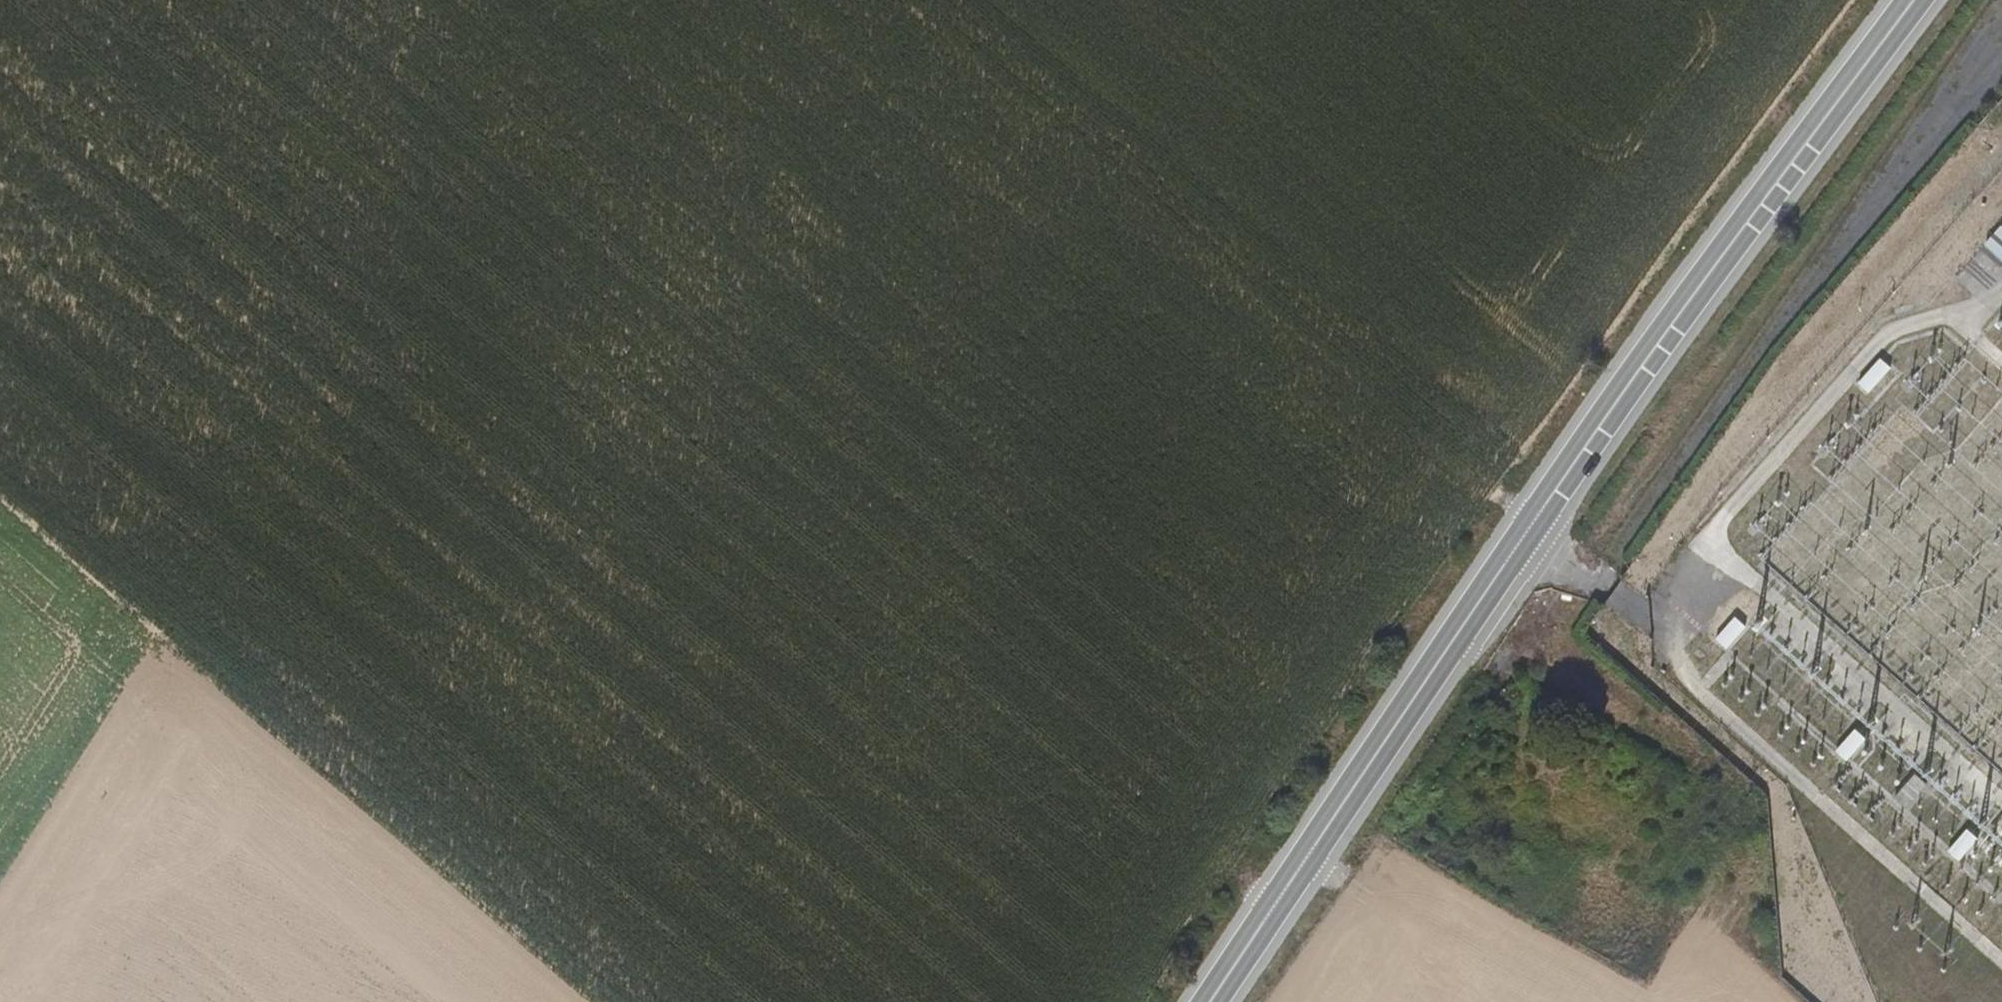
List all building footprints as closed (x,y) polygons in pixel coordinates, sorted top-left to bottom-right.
[(1984,241),(2001,257),(2001,221),(1984,241)] [(1893,367),(1882,358),(1860,383),(1871,392),(1893,367)] [(1752,631),(1737,619),(1719,640),(1733,652),(1752,631)] [(1867,742),(1853,731),(1834,755),(1848,766),(1867,742)] [(1925,789),(1911,777),(1891,801),(1906,813),(1925,789)] [(1983,842),(1967,828),(1947,851),(1963,864),(1983,842)]
